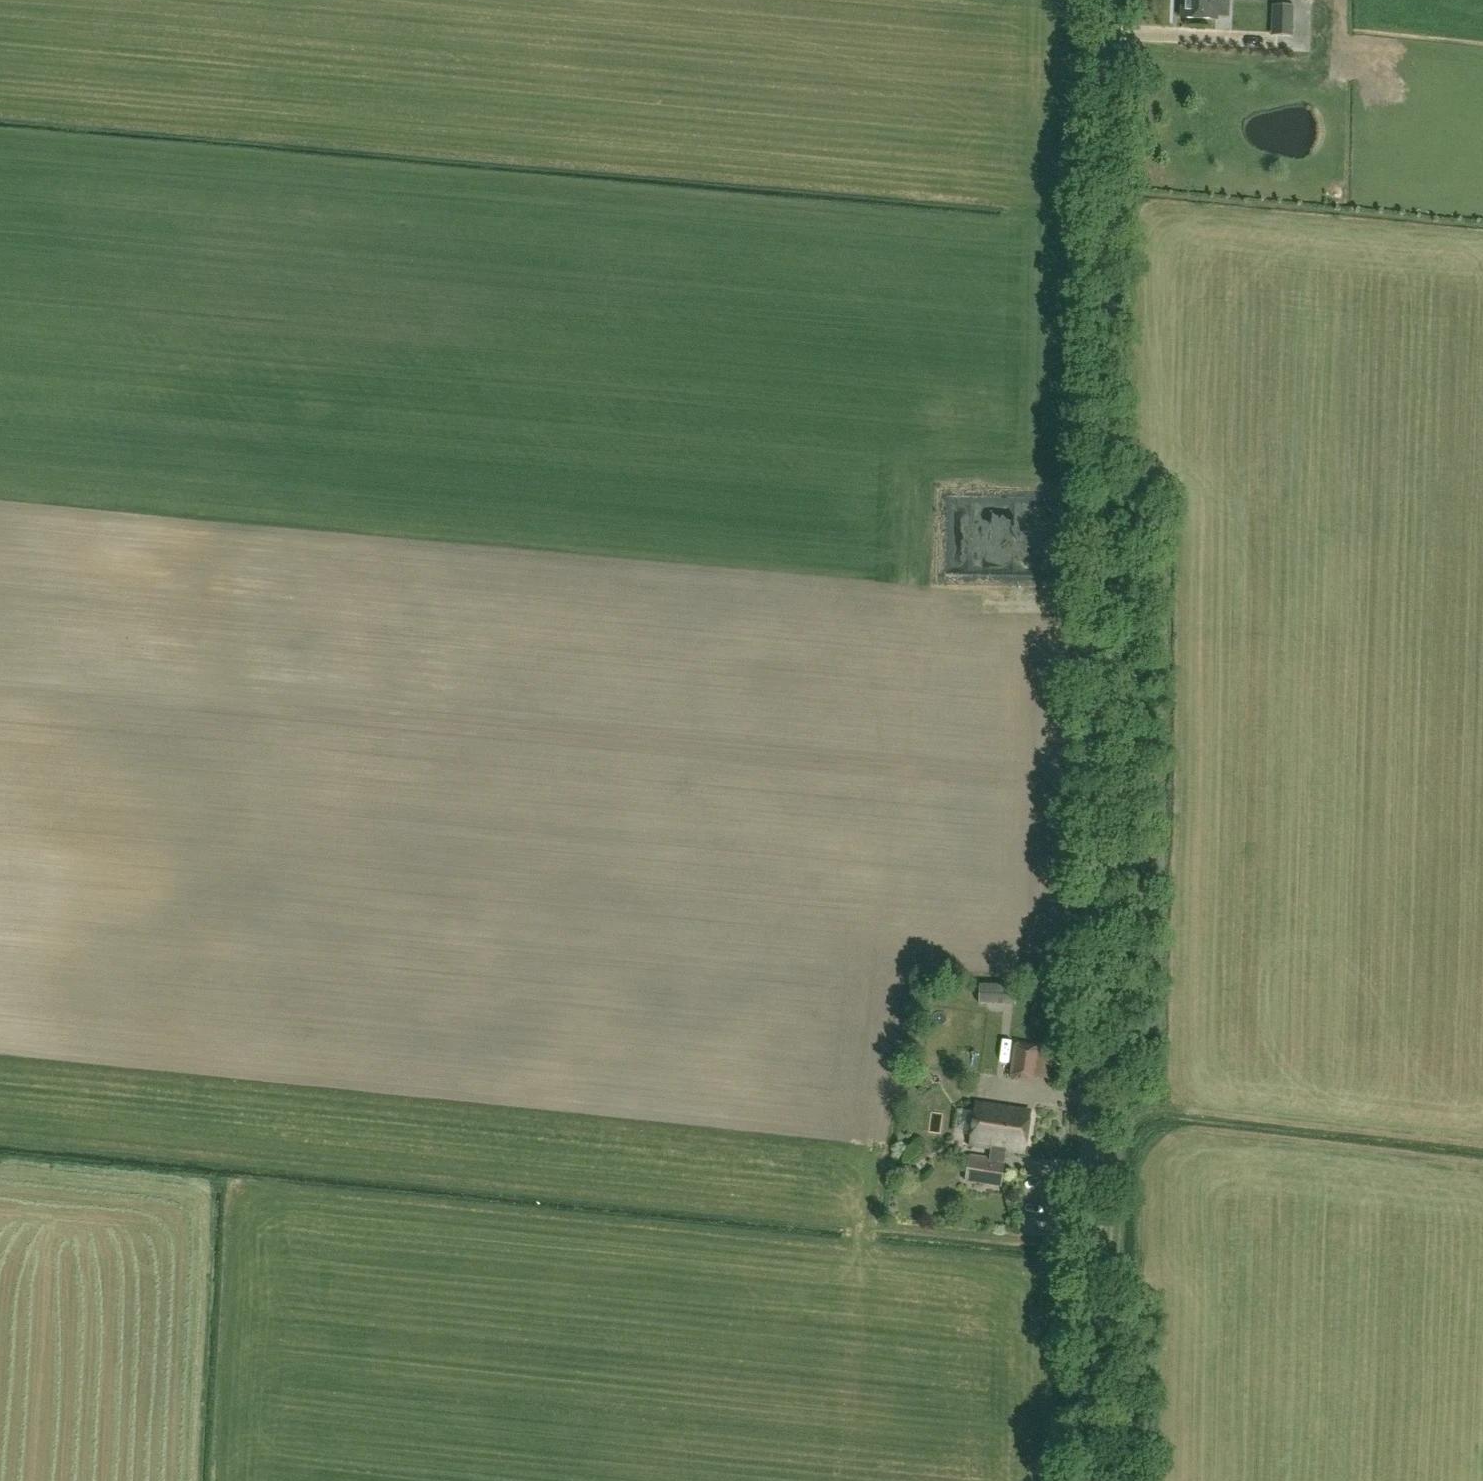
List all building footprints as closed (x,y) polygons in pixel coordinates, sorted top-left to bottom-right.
[(1182,20),(1217,21),(1218,5),(1228,5),(1228,0),(1183,0),(1182,20)] [(1293,24),(1293,8),(1273,7),(1273,23),(1293,24)] [(1016,985),(981,984),(980,1004),(1016,1005),(1016,985)] [(1042,1047),(1014,1044),(1011,1081),(1038,1084),(1039,1080),(1050,1082),(1054,1043),(1047,1042),(1046,1053),(1041,1052),(1042,1047)] [(1031,1113),(978,1104),(971,1145),(992,1148),(990,1161),(969,1158),(965,1181),(1001,1187),(1007,1151),(1025,1153),(1031,1113)]
